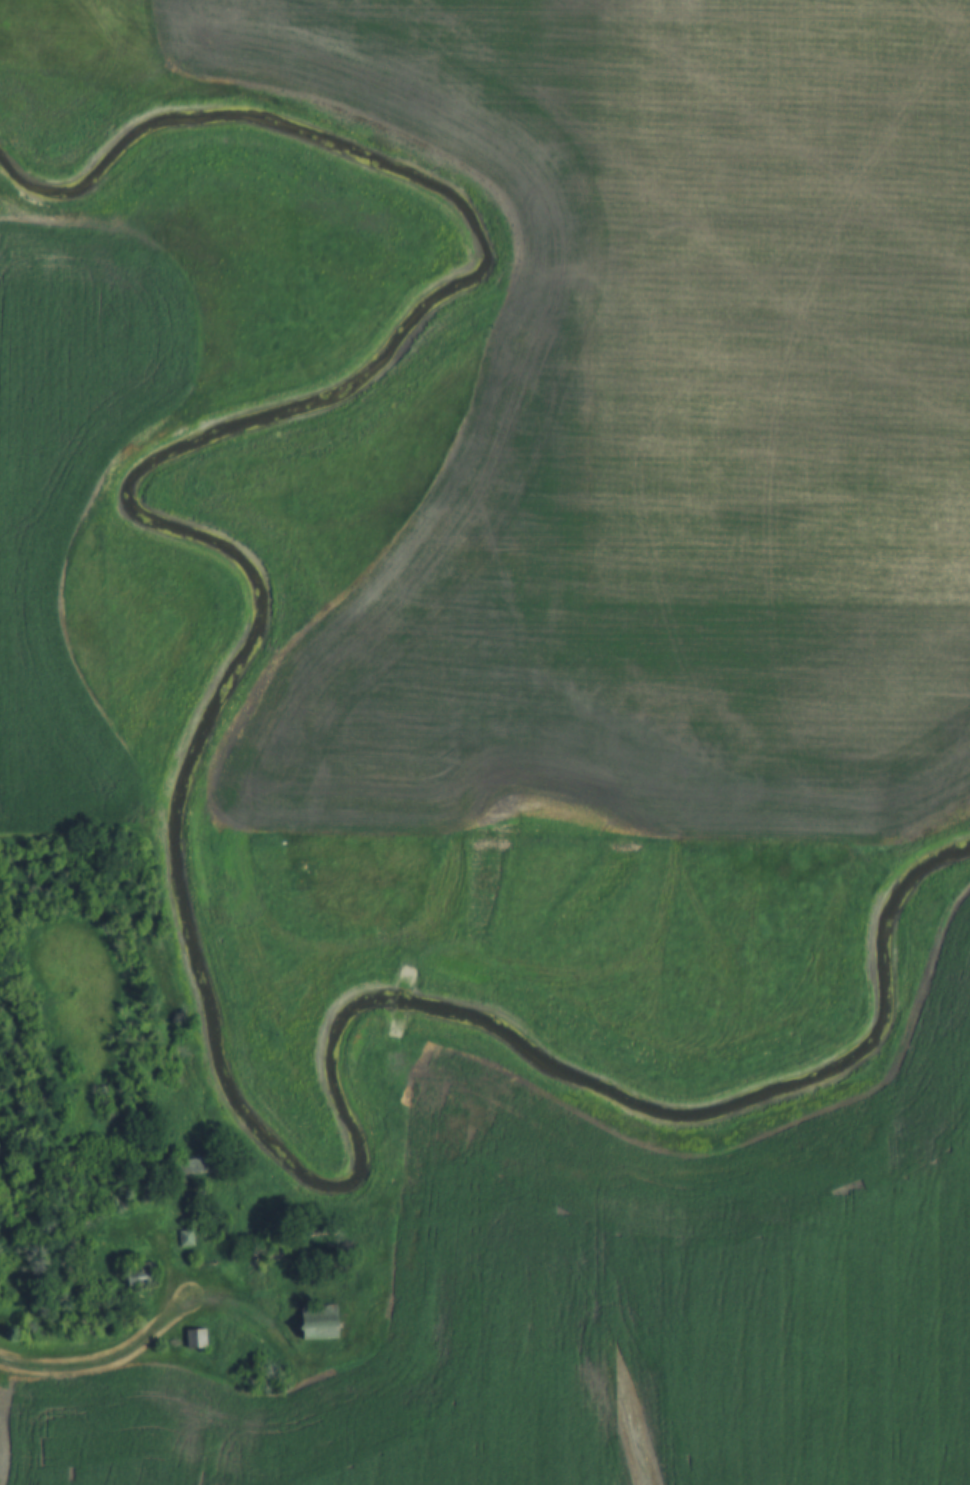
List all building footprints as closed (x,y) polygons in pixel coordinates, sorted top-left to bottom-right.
[(122,1285),(152,1285),(152,1263),(122,1264),(122,1285)] [(336,1305),(298,1305),(298,1338),(336,1338),(336,1305)] [(207,1330),(185,1330),(185,1347),(207,1347),(207,1330)]
